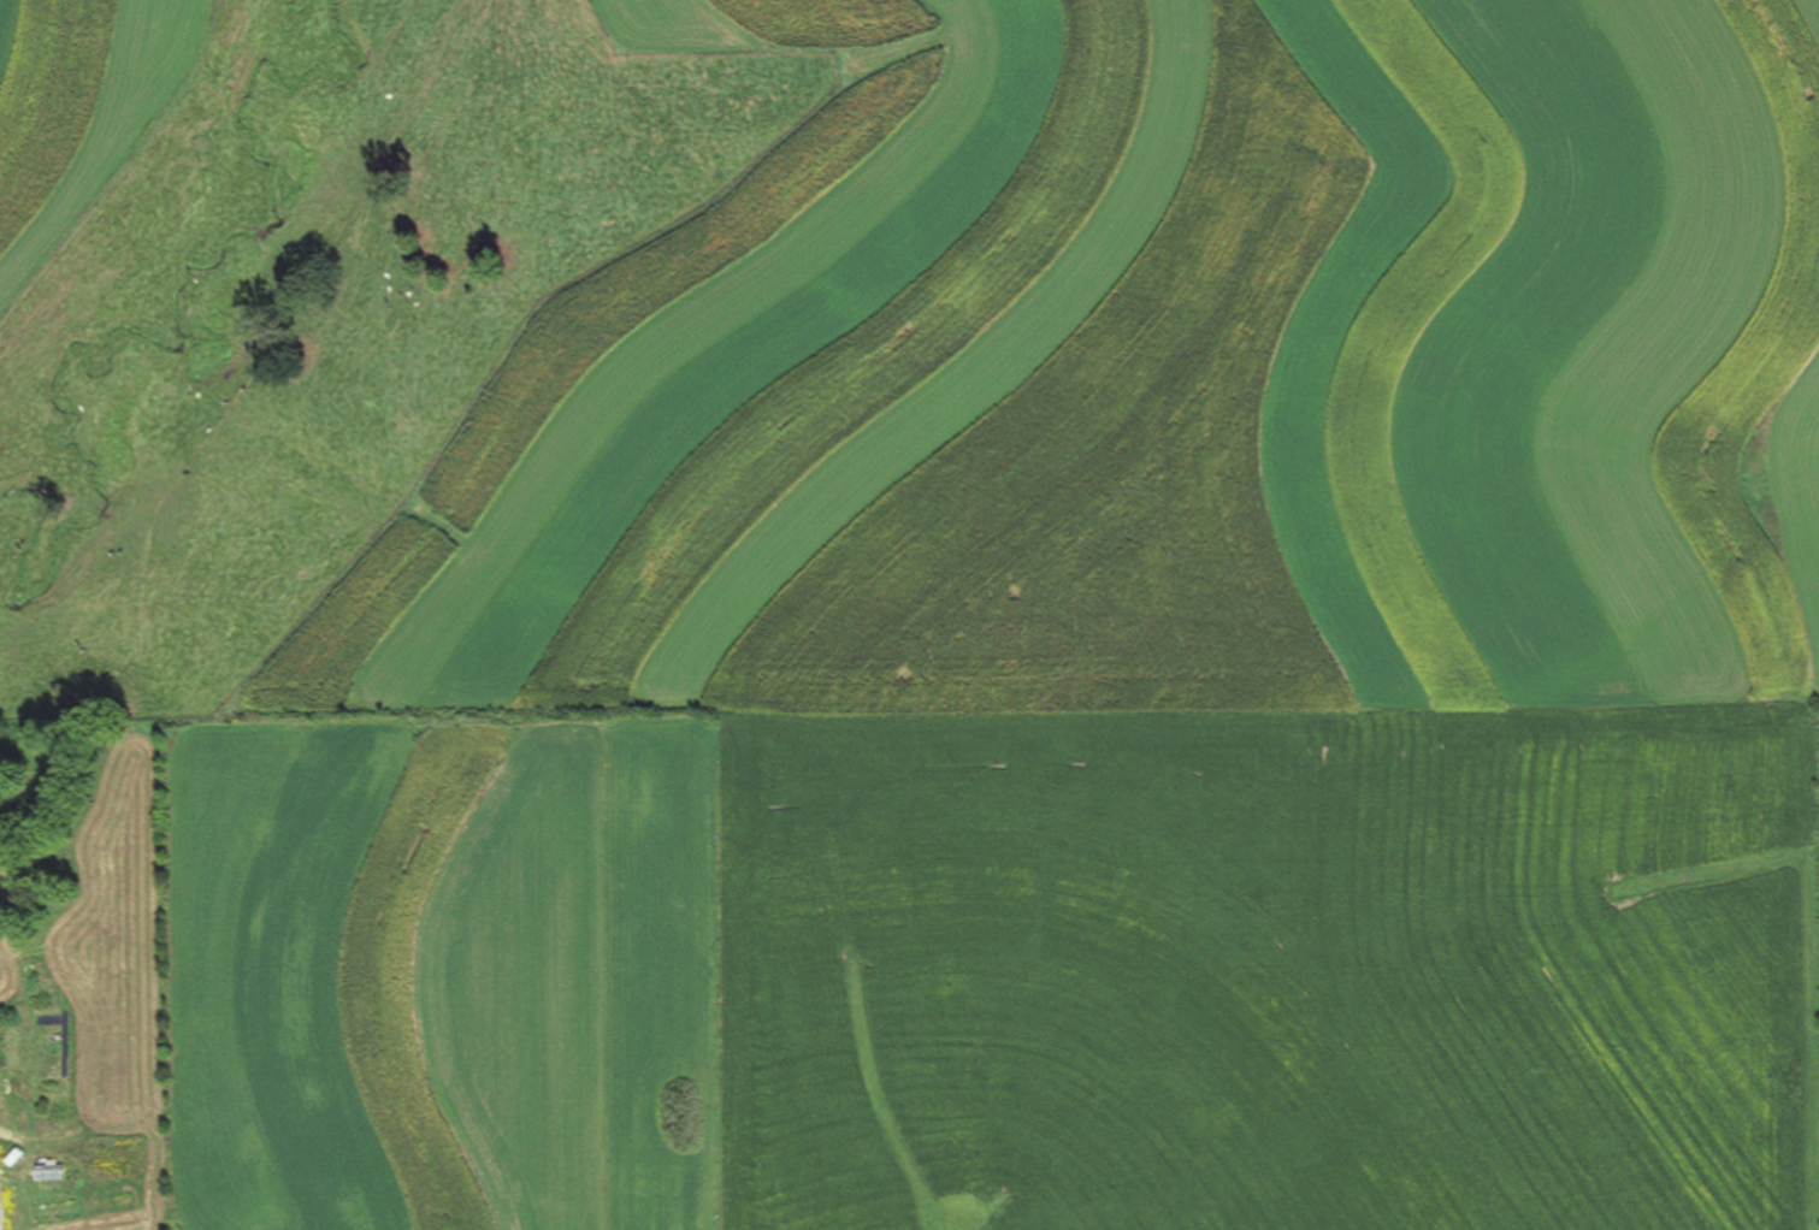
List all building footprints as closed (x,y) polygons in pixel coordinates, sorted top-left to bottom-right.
[(8,1164),(0,1164),(0,1229),(10,1229),(8,1164)]
